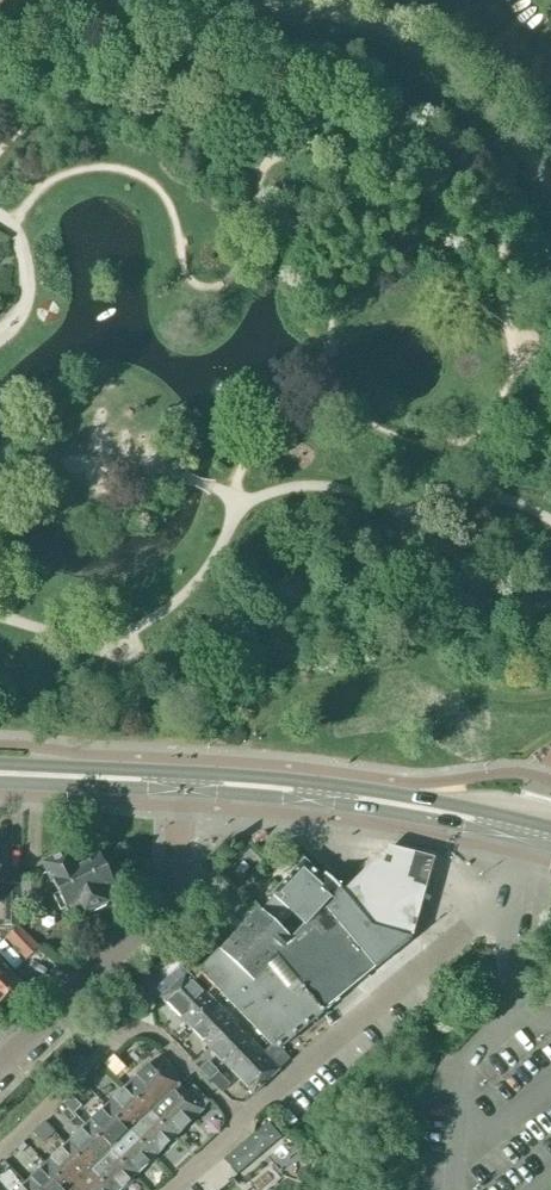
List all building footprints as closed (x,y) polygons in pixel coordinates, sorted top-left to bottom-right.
[(388,849),(341,896),(368,929),(405,941),(432,862),(388,849)] [(117,890),(98,851),(74,863),(69,853),(46,865),(45,863),(42,865),(47,874),(48,873),(61,898),(56,901),(61,911),(66,908),(68,913),(82,907),(87,917),(108,906),(104,896),(117,890)] [(326,875),(323,879),(304,861),(220,951),(201,971),(201,973),(273,1048),(280,1049),(411,939),(372,928),(348,898),(341,889),(326,875)] [(22,906),(42,905),(41,877),(21,878),(22,906)] [(19,927),(21,884),(5,884),(4,926),(19,927)] [(27,960),(39,949),(18,927),(7,938),(27,960)] [(21,984),(0,962),(0,1004),(21,984)] [(189,1027),(214,1002),(187,974),(178,982),(171,975),(156,989),(163,997),(161,998),(189,1027)] [(207,1047),(233,1022),(214,1002),(189,1027),(207,1047)] [(226,1066),(252,1042),(233,1022),(207,1047),(226,1066)] [(252,1042),(226,1066),(254,1095),(279,1070),(252,1042)] [(151,1113),(179,1086),(167,1074),(172,1069),(163,1059),(158,1064),(155,1060),(126,1087),(151,1113)] [(211,1081),(217,1075),(209,1066),(202,1072),(211,1081)] [(217,1075),(211,1081),(219,1090),(226,1084),(217,1075)] [(151,1113),(174,1138),(203,1111),(202,1110),(209,1103),(193,1086),(186,1093),(179,1086),(151,1113)] [(131,1133),(151,1113),(126,1087),(106,1107),(131,1133)] [(74,1113),(82,1106),(72,1095),(64,1102),(74,1113)] [(111,1152),(131,1133),(106,1107),(86,1126),(111,1152)] [(155,1157),(174,1138),(151,1113),(131,1133),(155,1157)] [(54,1132),(44,1123),(35,1132),(44,1142),(53,1133),(54,1132)] [(91,1171),(111,1152),(86,1126),(66,1146),(91,1171)] [(135,1177),(155,1157),(131,1133),(111,1152),(135,1177)] [(91,1171),(66,1146),(46,1165),(71,1189),(72,1189),(91,1171)] [(305,1174),(309,1160),(282,1151),(277,1165),(305,1174)] [(135,1177),(111,1152),(91,1171),(109,1189),(121,1189),(135,1177)] [(0,1165),(0,1174),(1,1175),(9,1167),(4,1161),(0,1165)] [(46,1165),(27,1183),(33,1189),(71,1189),(46,1165)] [(91,1171),(72,1189),(109,1189),(91,1171)] [(250,1182),(241,1173),(231,1182),(238,1189),(242,1189),(250,1182)]
